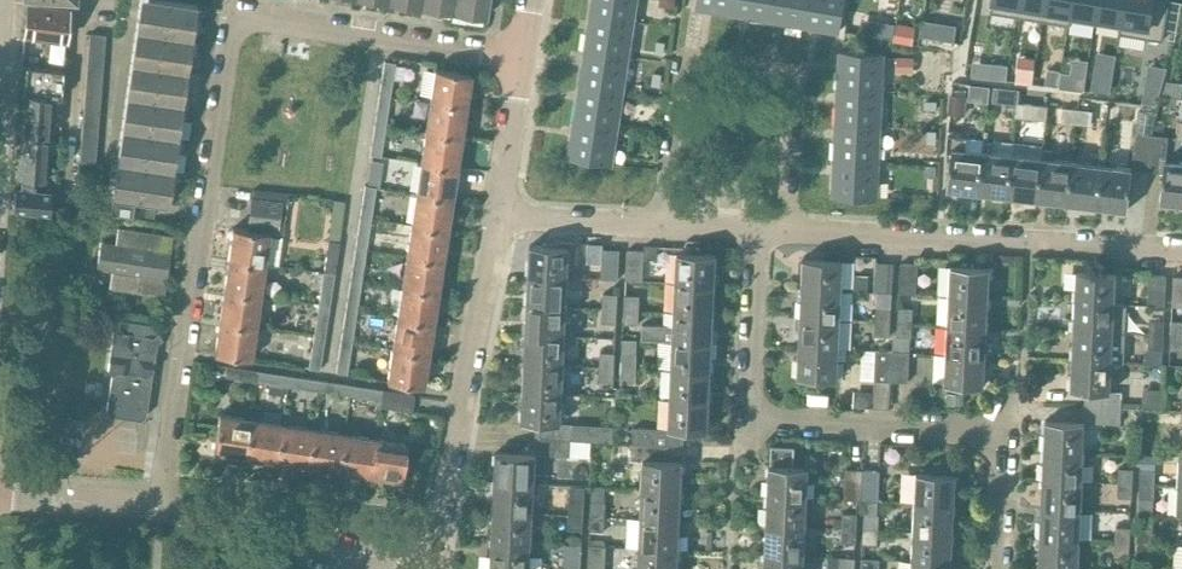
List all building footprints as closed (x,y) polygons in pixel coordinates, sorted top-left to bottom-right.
[(137,14),(194,21),(196,4),(179,2),(167,0),(139,0),(137,13),(137,14)] [(418,5),(435,8),(436,0),(419,0),(418,5)] [(435,8),(436,8),(451,11),(452,0),(436,0),(435,8)] [(451,11),(464,13),(468,13),(470,0),(452,0),(451,11)] [(468,13),(486,16),(488,0),(470,0),(468,13)] [(591,14),(634,20),(637,0),(593,0),(591,14)] [(697,6),(732,12),(734,0),(698,0),(697,6)] [(732,12),(734,13),(767,19),(770,0),(734,0),(732,12)] [(767,19),(804,25),(808,0),(770,0),(767,19)] [(804,25),(839,31),(844,0),(808,0),(804,25)] [(988,11),(1014,16),(1017,0),(990,0),(988,11)] [(1014,16),(1042,20),(1045,0),(1017,0),(1014,16)] [(1042,20),(1068,25),(1069,18),(1072,0),(1045,0),(1042,20)] [(1069,18),(1095,23),(1096,19),(1099,0),(1072,0),(1069,18)] [(1096,19),(1119,23),(1120,23),(1124,0),(1099,0),(1096,19)] [(1119,32),(1161,40),(1168,0),(1124,0),(1120,23),(1119,32)] [(65,39),(69,7),(28,3),(25,35),(65,39)] [(137,14),(135,30),(192,38),(194,21),(137,14)] [(591,14),(586,50),(628,56),(634,20),(591,14)] [(880,21),(878,35),(892,38),(895,23),(880,21)] [(896,22),(893,38),(913,42),(915,25),(896,22)] [(939,22),(936,38),(938,39),(954,41),(956,24),(941,22),(939,22)] [(135,30),(133,46),(189,54),(192,38),(135,30)] [(95,162),(105,34),(89,33),(79,161),(95,162)] [(656,41),(654,53),(663,54),(665,42),(656,41)] [(133,46),(130,63),(187,72),(189,54),(133,46)] [(586,50),(581,83),(623,90),(628,56),(586,50)] [(839,85),(839,87),(882,90),(882,88),(884,54),(841,52),(839,85)] [(897,57),(896,72),(913,73),(914,58),(897,57)] [(384,60),(379,93),(390,95),(392,79),(395,64),(395,62),(384,60)] [(992,62),(991,79),(1006,80),(1007,64),(992,62)] [(130,63),(128,79),(185,87),(187,72),(130,63)] [(1017,66),(1015,82),(1031,84),(1033,68),(1017,66)] [(25,95),(21,137),(49,139),(58,140),(60,121),(51,120),(53,97),(59,98),(61,98),(64,70),(62,70),(27,67),(25,95)] [(434,68),(429,100),(466,105),(471,73),(464,72),(434,68)] [(1047,68),(1044,84),(1057,86),(1060,70),(1047,68)] [(1060,72),(1059,86),(1082,89),(1083,90),(1085,75),(1085,74),(1061,71),(1060,72)] [(653,72),(651,85),(659,86),(661,73),(653,72)] [(1093,73),(1090,89),(1109,92),(1112,76),(1093,73)] [(128,80),(126,96),(182,104),(185,87),(128,79),(128,80)] [(1169,82),(1168,95),(1181,96),(1181,83),(1169,82)] [(581,83),(575,121),(617,127),(617,126),(623,90),(581,83)] [(837,121),(837,123),(880,126),(880,124),(882,90),(839,87),(837,121)] [(995,99),(995,102),(1017,103),(1017,101),(1018,94),(1018,89),(996,87),(995,92),(995,99)] [(1144,88),(1142,103),(1156,104),(1159,90),(1144,88)] [(375,122),(375,123),(385,125),(385,123),(390,95),(379,93),(375,122)] [(950,94),(949,113),(964,114),(966,95),(950,94)] [(126,96),(123,113),(180,121),(182,104),(126,96)] [(429,100),(424,131),(461,138),(464,123),(466,105),(429,100)] [(1019,103),(1018,117),(1046,120),(1048,106),(1019,103)] [(1064,107),(1062,121),(1076,123),(1077,109),(1064,107)] [(1077,109),(1076,123),(1091,125),(1092,110),(1088,110),(1078,109),(1077,109)] [(123,113),(121,129),(178,137),(180,121),(123,113)] [(982,154),(978,192),(1007,195),(1009,182),(1013,153),(993,151),(995,139),(997,119),(987,118),(984,141),(983,150),(982,154)] [(570,156),(569,157),(612,163),(617,127),(575,121),(570,156)] [(375,123),(370,154),(371,154),(380,155),(385,125),(375,123)] [(835,158),(835,160),(878,162),(878,160),(880,126),(837,123),(835,158)] [(121,129),(119,146),(175,154),(178,137),(121,129)] [(926,129),(926,139),(937,140),(938,129),(926,129)] [(424,131),(420,162),(457,167),(461,138),(424,131)] [(1102,177),(1098,206),(1128,210),(1133,169),(1149,171),(1150,161),(1153,134),(1137,132),(1132,167),(1103,164),(1102,177)] [(950,134),(948,134),(948,150),(952,151),(948,188),(978,192),(982,154),(983,150),(984,141),(967,139),(968,136),(965,136),(950,134)] [(1149,171),(1164,173),(1161,201),(1181,204),(1181,161),(1166,159),(1169,136),(1153,134),(1150,161),(1149,171)] [(21,137),(18,180),(21,180),(35,181),(46,182),(49,139),(21,137)] [(119,146),(116,163),(173,171),(175,154),(119,146)] [(1042,157),(1037,199),(1038,199),(1068,203),(1073,160),(1052,158),(1053,150),(1044,149),(1043,149),(1042,157)] [(1009,182),(1007,195),(1037,199),(1042,157),(1015,154),(1013,153),(1009,182)] [(371,160),(367,184),(379,186),(383,161),(371,160)] [(835,160),(833,196),(876,198),(877,197),(878,162),(835,160)] [(1073,160),(1068,203),(1098,206),(1102,177),(1103,164),(1073,160)] [(420,162),(415,193),(452,198),(457,167),(420,162)] [(116,163),(114,180),(171,187),(173,171),(116,163)] [(924,165),(924,176),(936,177),(936,166),(924,165)] [(51,193),(34,191),(35,181),(21,180),(20,190),(17,190),(17,195),(16,211),(49,214),(51,193)] [(114,180),(112,196),(155,202),(165,204),(168,204),(171,187),(114,180)] [(360,214),(360,216),(371,218),(371,217),(375,186),(365,185),(360,214)] [(251,188),(250,196),(286,201),(287,193),(251,188)] [(415,193),(410,224),(447,229),(452,198),(415,193)] [(112,197),(110,209),(153,215),(155,202),(112,196),(112,197)] [(250,196),(246,228),(269,231),(268,235),(280,236),(281,237),(286,201),(250,196)] [(355,246),(355,248),(366,249),(371,218),(360,216),(355,246)] [(410,224),(405,255),(442,262),(447,229),(410,224)] [(164,295),(173,235),(117,226),(115,242),(100,240),(96,268),(111,271),(109,286),(164,295)] [(232,226),(227,258),(264,263),(264,262),(276,264),(280,236),(268,235),(269,231),(246,228),(232,226)] [(324,271),(324,272),(334,274),(334,272),(339,241),(329,239),(324,271)] [(530,244),(528,275),(569,277),(570,246),(530,244)] [(657,258),(657,246),(644,246),(644,250),(627,250),(626,279),(642,279),(643,258),(657,258)] [(351,276),(350,277),(361,279),(361,278),(366,249),(355,248),(351,276)] [(618,279),(620,249),(603,248),(601,278),(618,279)] [(677,251),(675,281),(716,284),(717,253),(677,251)] [(405,255),(401,286),(438,292),(442,262),(405,255)] [(227,258),(223,290),(260,295),(264,263),(227,258)] [(802,288),(842,290),(843,260),(803,258),(802,288)] [(892,293),(893,262),(876,261),(875,291),(892,293)] [(916,293),(917,264),(901,263),(900,292),(916,293)] [(948,294),(989,296),(990,266),(950,264),(948,294)] [(1075,300),(1075,301),(1115,303),(1115,302),(1116,272),(1076,270),(1075,300)] [(321,288),(319,303),(329,305),(334,274),(324,272),(323,273),(321,288)] [(1165,305),(1166,275),(1149,274),(1148,304),(1165,305)] [(528,275),(527,304),(567,306),(569,277),(528,275)] [(1174,275),(1172,305),(1181,305),(1181,275),(1174,275)] [(350,277),(345,310),(356,311),(361,279),(350,277)] [(675,281),(674,311),(695,312),(714,313),(716,284),(675,281)] [(401,286),(396,317),(433,322),(437,293),(438,292),(401,286)] [(841,319),(842,290),(802,288),(800,317),(841,319)] [(223,290),(219,322),(255,327),(260,295),(223,290)] [(602,308),(618,309),(618,293),(603,293),(602,308)] [(624,309),(639,310),(640,295),(625,294),(624,309)] [(988,325),(989,296),(948,294),(947,324),(988,325)] [(1075,301),(1073,330),(1114,332),(1125,332),(1126,304),(1115,303),(1075,301)] [(318,306),(314,337),(324,339),(329,307),(329,305),(319,303),(318,306)] [(525,333),(525,334),(566,336),(566,335),(567,306),(527,304),(525,333)] [(876,320),(891,321),(891,307),(876,305),(876,320)] [(898,322),(913,322),(913,307),(898,306),(898,322)] [(617,323),(618,309),(602,308),(601,322),(617,323)] [(638,324),(639,310),(624,309),(623,323),(638,324)] [(345,310),(341,340),(351,342),(352,339),(356,312),(356,311),(345,310)] [(641,324),(640,339),(672,340),(683,341),(713,342),(714,313),(695,312),(674,311),(673,326),(641,324)] [(396,320),(391,349),(428,355),(433,324),(433,322),(396,317),(396,320)] [(839,348),(841,319),(800,317),(799,346),(839,348)] [(1149,334),(1164,334),(1165,319),(1150,318),(1149,334)] [(141,419),(145,415),(148,398),(144,393),(147,374),(152,370),(156,341),(162,337),(157,331),(158,325),(120,319),(119,319),(119,325),(113,329),(113,330),(107,369),(111,374),(106,409),(109,414),(140,419),(141,419)] [(890,336),(891,321),(876,320),(875,335),(890,336)] [(1181,335),(1181,320),(1172,320),(1171,335),(1181,335)] [(219,323),(214,352),(251,357),(255,327),(219,322),(219,323)] [(912,336),(913,322),(898,322),(897,336),(893,336),(893,350),(909,351),(910,336),(912,336)] [(986,354),(988,325),(947,324),(946,352),(986,354)] [(1073,330),(1072,358),(1112,360),(1114,332),(1073,330)] [(525,334),(524,362),(564,364),(566,336),(525,334)] [(1163,349),(1164,334),(1149,334),(1148,348),(1162,349),(1163,349)] [(1171,335),(1170,349),(1181,350),(1181,335),(1171,335)] [(314,337),(309,367),(319,368),(324,339),(314,337)] [(621,367),(636,367),(637,353),(637,339),(622,338),(622,352),(621,367)] [(341,341),(336,371),(346,373),(351,342),(341,340),(341,341)] [(672,340),(671,369),(712,371),(713,342),(683,341),(672,340)] [(838,378),(839,348),(799,346),(797,376),(838,378)] [(1144,347),(1143,363),(1161,364),(1162,349),(1148,348),(1148,347),(1144,347)] [(391,352),(387,379),(423,384),(428,357),(428,355),(391,349),(391,352)] [(862,349),(861,377),(861,378),(874,378),(875,355),(876,349),(862,349)] [(891,380),(892,350),(888,350),(876,349),(875,355),(874,378),(874,379),(891,380)] [(909,351),(893,350),(892,350),(891,380),(908,381),(909,351)] [(599,366),(615,367),(615,352),(600,351),(599,366)] [(985,385),(986,354),(946,352),(944,383),(985,385)] [(1072,358),(1071,389),(1085,389),(1085,405),(1122,407),(1123,391),(1111,390),(1112,360),(1072,358)] [(524,362),(523,391),(563,393),(564,364),(524,362)] [(226,365),(225,375),(256,380),(258,369),(226,365)] [(614,381),(615,367),(599,366),(599,380),(614,381)] [(636,382),(636,367),(621,367),(621,381),(636,382)] [(258,369),(256,380),(258,380),(287,385),(288,374),(260,370),(258,369)] [(671,369),(670,398),(710,400),(712,371),(671,369)] [(288,374),(287,385),(291,386),(319,390),(320,379),(293,375),(288,374)] [(320,379),(319,390),(320,390),(322,390),(349,395),(351,384),(324,380),(322,379),(320,379)] [(351,384),(349,395),(352,395),(380,399),(381,389),(354,384),(351,384)] [(615,387),(615,396),(631,397),(632,392),(622,391),(621,391),(621,387),(615,387)] [(380,399),(379,405),(380,405),(411,410),(414,394),(382,389),(381,389),(380,399)] [(523,391),(521,421),(536,422),(535,438),(570,439),(571,423),(562,422),(563,393),(523,391)] [(854,391),(853,405),(873,406),(874,392),(854,391)] [(947,393),(947,404),(964,405),(964,394),(947,393)] [(633,426),(632,443),(669,444),(684,445),(684,429),(709,430),(710,400),(670,398),(668,428),(633,426)] [(1044,449),(1044,450),(1084,452),(1084,451),(1086,421),(1121,423),(1122,408),(1122,407),(1085,405),(1084,421),(1045,419),(1044,449)] [(219,413),(213,450),(244,455),(250,418),(219,413)] [(250,418),(244,455),(246,455),(275,459),(281,423),(252,418),(250,418)] [(281,423),(275,459),(278,460),(307,464),(313,428),(284,423),(281,423)] [(313,428),(307,464),(338,469),(344,432),(314,428),(313,428)] [(344,432),(338,469),(340,469),(369,474),(371,458),(373,442),(374,437),(346,433),(344,432)] [(371,458),(369,474),(370,474),(401,479),(407,442),(376,437),(374,437),(373,442),(371,458)] [(496,451),(494,482),(535,483),(536,454),(571,455),(589,456),(590,441),(586,441),(586,440),(570,439),(535,438),(534,453),(496,451)] [(632,443),(632,459),(643,459),(642,489),(682,491),(684,460),(668,459),(669,444),(632,443)] [(767,495),(807,496),(808,466),(793,466),(794,446),(771,445),(771,465),(768,465),(767,495)] [(1044,450),(1042,479),(1083,481),(1084,452),(1044,450)] [(1137,454),(1136,461),(1155,462),(1161,462),(1161,456),(1152,455),(1137,454)] [(1118,483),(1133,483),(1134,468),(1119,467),(1118,483)] [(845,498),(858,499),(861,499),(862,469),(846,468),(845,498)] [(1141,468),(1140,483),(1155,484),(1156,469),(1155,469),(1141,468)] [(862,469),(861,499),(862,499),(865,499),(878,499),(879,470),(864,469),(862,469)] [(917,471),(915,501),(955,503),(957,473),(917,471)] [(1042,480),(1041,508),(1081,510),(1083,481),(1042,479),(1042,480)] [(494,482),(493,511),(533,513),(535,483),(494,482)] [(1132,498),(1133,483),(1118,483),(1117,497),(1132,498)] [(1139,492),(1139,498),(1154,499),(1155,484),(1140,483),(1140,484),(1139,492)] [(591,516),(606,517),(607,486),(592,485),(591,516)] [(569,499),(568,515),(573,515),(583,516),(585,500),(585,493),(585,487),(570,486),(569,499)] [(642,489),(640,518),(681,521),(682,491),(642,489)] [(805,525),(807,496),(767,495),(765,524),(805,525)] [(1139,498),(1138,513),(1153,513),(1154,499),(1139,498)] [(915,501),(914,530),(954,532),(955,503),(915,501)] [(1041,508),(1039,537),(1064,538),(1080,539),(1081,510),(1041,508)] [(493,511),(492,540),(532,542),(533,513),(493,511)] [(842,527),(857,527),(858,512),(842,512),(842,527)] [(864,513),(864,528),(870,528),(878,528),(879,513),(877,513),(864,513)] [(605,531),(606,517),(591,516),(590,530),(605,531)] [(640,518),(639,547),(679,549),(681,521),(640,518)] [(804,554),(805,525),(765,524),(764,553),(804,554)] [(1116,526),(1115,540),(1121,541),(1130,541),(1131,526),(1130,526),(1116,526)] [(856,542),(857,527),(842,527),(841,541),(856,542)] [(1137,542),(1152,542),(1153,527),(1138,527),(1137,542)] [(864,528),(863,542),(877,543),(878,528),(870,528),(864,528)] [(914,530),(912,559),(952,561),(954,532),(914,530)] [(1039,537),(1038,567),(1079,568),(1080,539),(1064,538),(1039,537)] [(490,568),(531,568),(532,542),(492,540),(490,568)] [(1115,540),(1115,555),(1129,556),(1130,541),(1121,541),(1115,540)] [(1151,557),(1152,542),(1137,542),(1136,557),(1151,557)] [(581,544),(565,543),(564,568),(580,568),(581,544)] [(587,568),(604,568),(605,546),(605,545),(589,544),(588,545),(587,568)] [(638,568),(678,568),(679,549),(639,547),(638,560),(638,568)] [(804,554),(764,553),(763,568),(803,568),(804,554)] [(855,557),(838,556),(838,568),(854,568),(855,557)] [(879,558),(862,557),(862,568),(879,568),(879,558)] [(912,568),(952,568),(952,561),(912,559),(912,568)]
